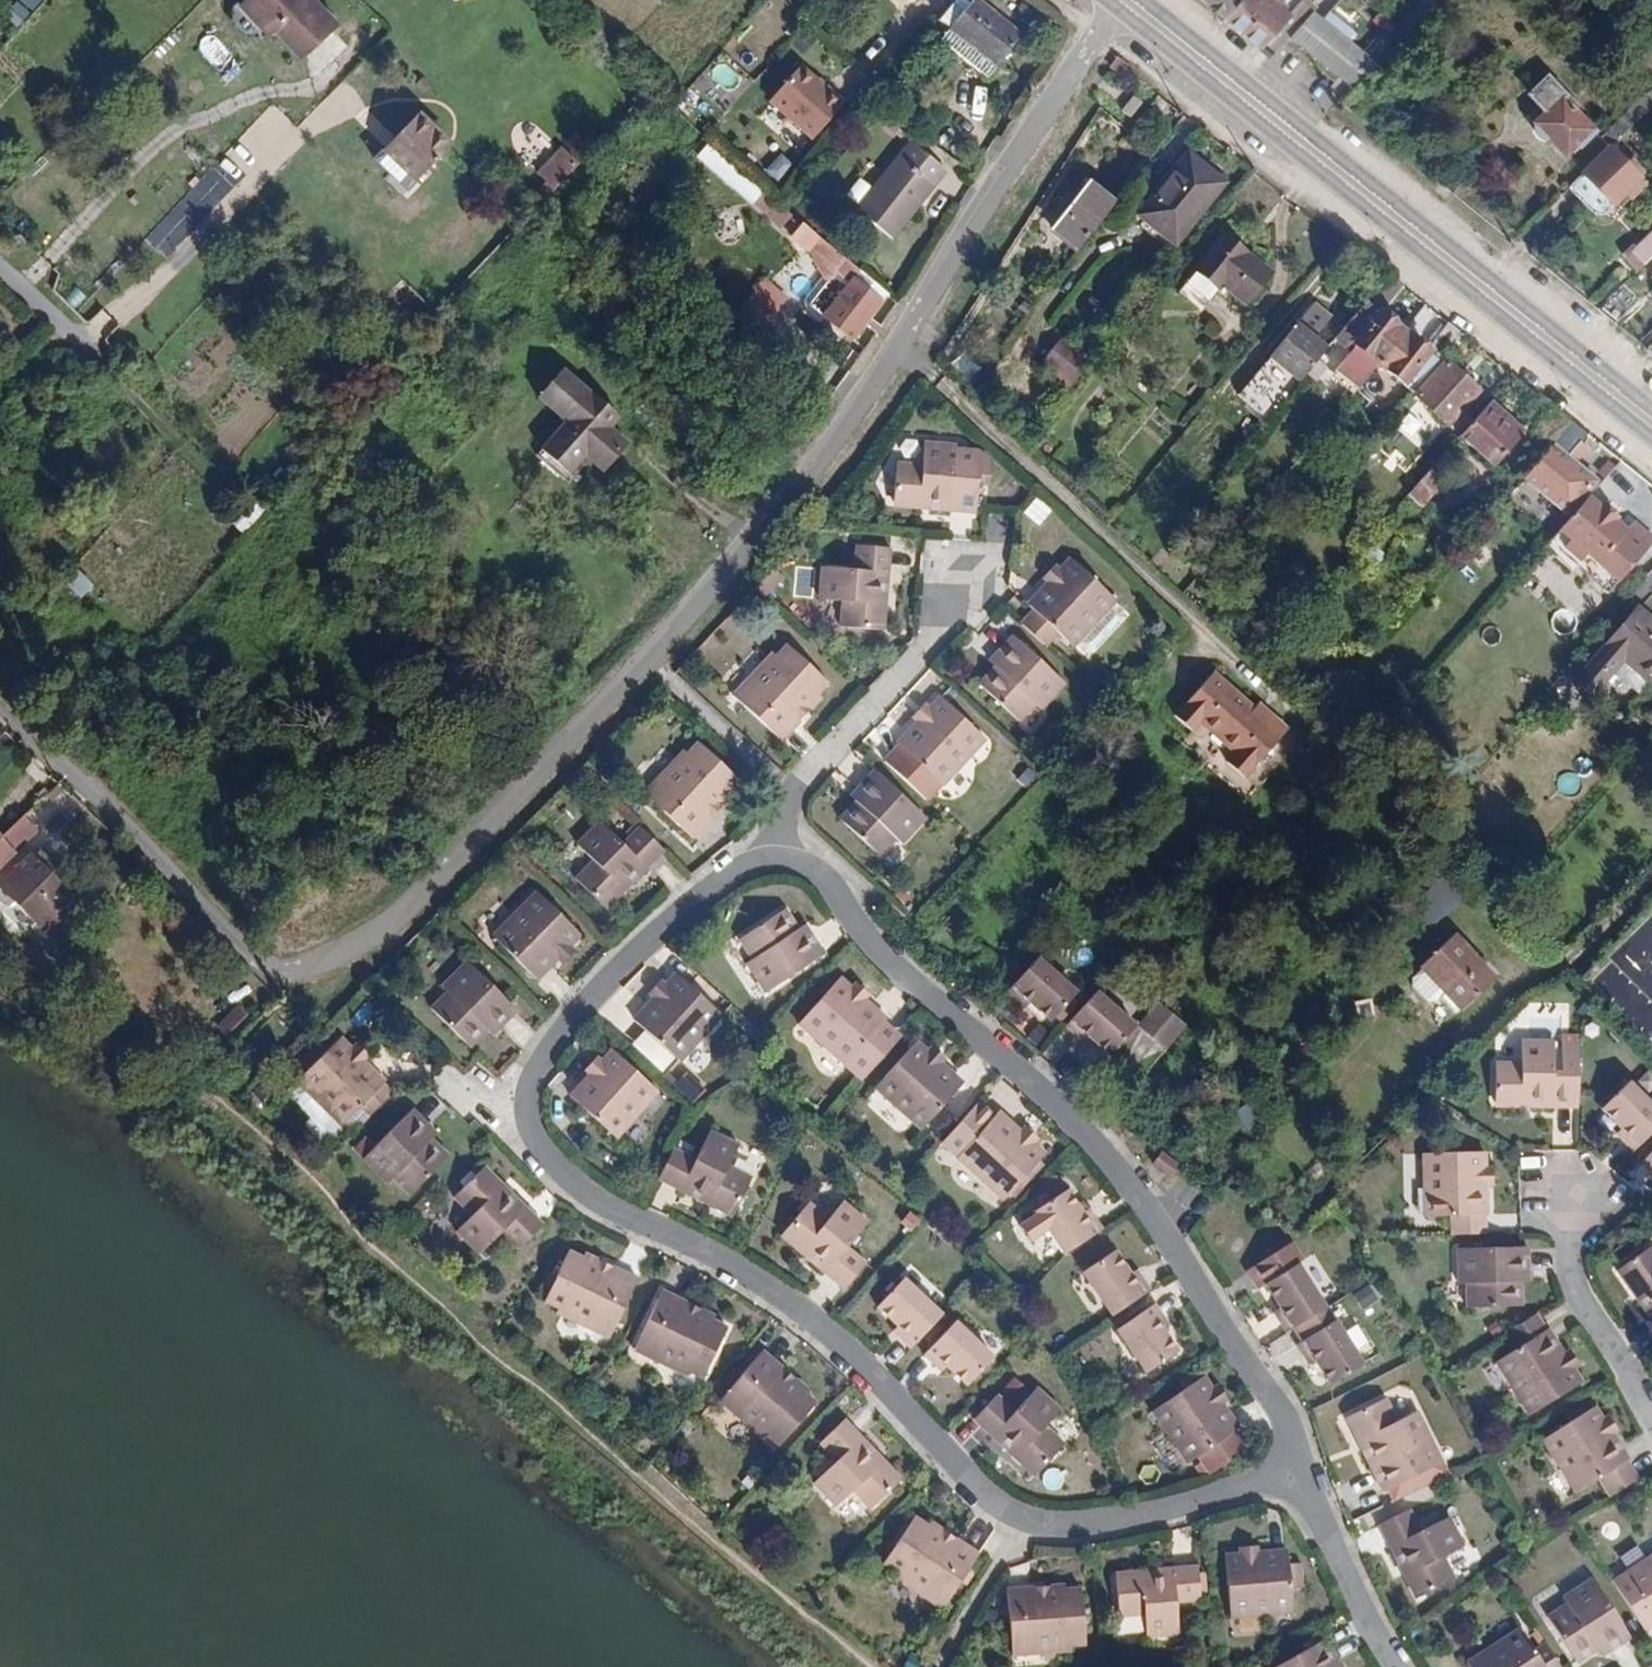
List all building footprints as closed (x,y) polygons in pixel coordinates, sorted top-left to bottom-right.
[(33,10),(42,0),(22,0),(33,10)] [(307,5),(302,0),(246,0),(239,8),(266,34),(271,29),(300,56),(333,22),(311,1),(307,5)] [(1020,36),(975,0),(970,0),(968,2),(966,0),(952,0),(934,21),(994,68),(1020,36)] [(1222,17),(1236,0),(1200,0),(1222,17)] [(1258,47),(1304,0),(1236,0),(1222,17),(1258,47)] [(1307,0),(1304,0),(1258,47),(1266,54),(1284,36),(1310,11),(1314,7),(1307,0)] [(17,2),(6,18),(20,27),(31,11),(17,2)] [(1310,11),(1284,36),(1351,89),(1372,62),(1320,20),(1310,11)] [(1118,73),(1121,70),(1126,64),(1116,55),(1111,61),(1108,65),(1118,73)] [(814,140),(846,104),(801,65),(770,99),(814,140)] [(1533,101),(1543,112),(1531,124),(1532,125),(1533,133),(1536,137),(1541,140),(1547,139),(1565,157),(1576,146),(1578,149),(1594,132),(1561,99),(1564,95),(1547,78),(1528,97),(1533,101)] [(1132,97),(1124,107),(1122,105),(1118,111),(1127,118),(1139,103),(1132,97)] [(1531,124),(1543,112),(1533,101),(1521,113),(1531,124)] [(412,114),(380,147),(413,180),(445,146),(412,114)] [(1608,147),(1628,126),(1618,117),(1597,137),(1608,147)] [(905,141),(852,210),(891,241),(944,172),(905,141)] [(563,145),(537,171),(557,189),(582,163),(563,145)] [(406,187),(413,180),(380,147),(372,156),(406,187)] [(699,155),(723,177),(730,169),(706,147),(699,155)] [(1612,206),(1623,195),(1639,179),(1608,147),(1580,174),(1612,206)] [(1173,247),(1223,183),(1183,152),(1135,215),(1173,247)] [(766,166),(775,181),(795,169),(786,154),(766,166)] [(727,181),(745,195),(753,183),(738,170),(727,181)] [(1602,216),(1612,206),(1580,174),(1570,184),(1602,216)] [(1639,179),(1623,195),(1630,201),(1645,185),(1639,179)] [(1087,181),(1049,229),(1073,249),(1111,201),(1087,181)] [(719,236),(742,229),(735,206),(711,213),(719,236)] [(632,217),(626,223),(629,226),(635,220),(632,217)] [(1624,258),(1635,270),(1640,266),(1651,254),(1651,232),(1624,258)] [(1242,305),(1268,273),(1221,235),(1174,292),(1184,300),(1188,295),(1202,307),(1220,285),(1242,305)] [(1640,266),(1651,278),(1651,254),(1640,266)] [(878,289),(854,269),(818,313),(848,338),(884,295),(878,289)] [(1385,274),(1380,279),(1332,338),(1347,351),(1330,371),(1353,390),(1376,362),(1401,331),(1379,313),(1400,287),(1385,274)] [(1614,323),(1637,301),(1620,284),(1595,309),(1614,323)] [(1287,393),(1323,349),(1294,323),(1267,356),(1280,367),(1270,380),(1287,393)] [(1408,372),(1420,382),(1461,335),(1446,324),(1425,351),(1401,331),(1376,362),(1399,382),(1408,372)] [(1067,389),(1088,359),(1062,340),(1041,371),(1067,389)] [(1414,395),(1446,422),(1476,389),(1445,362),(1414,395)] [(1388,409),(1406,393),(1384,369),(1366,385),(1388,409)] [(560,370),(536,396),(565,421),(535,455),(563,479),(582,457),(601,474),(628,443),(609,427),(618,416),(590,392),(588,395),(560,370)] [(1515,436),(1500,423),(1506,416),(1489,402),(1460,435),(1459,436),(1491,464),(1515,436)] [(1420,407),(1385,450),(1408,468),(1443,425),(1420,407)] [(1536,433),(1550,446),(1571,423),(1556,411),(1536,433)] [(1521,430),(1506,416),(1500,423),(1515,436),(1521,430)] [(1594,480),(1572,461),(1590,438),(1571,423),(1550,446),(1522,478),(1566,514),(1594,480)] [(891,507),(929,510),(929,516),(971,518),(973,482),(952,480),(955,450),(923,448),(919,471),(895,468),(891,507)] [(1421,508),(1447,477),(1434,464),(1407,494),(1421,508)] [(143,491),(78,560),(103,583),(167,514),(143,491)] [(1570,539),(1563,548),(1578,562),(1586,554),(1616,581),(1651,541),(1651,540),(1632,523),(1625,530),(1587,496),(1565,520),(1558,528),(1570,539)] [(1035,497),(1026,515),(1044,525),(1053,507),(1035,497)] [(232,520),(241,531),(265,513),(256,501),(232,520)] [(890,513),(929,516),(929,510),(891,507),(890,513)] [(988,512),(987,542),(926,539),(925,567),(984,569),(985,545),(1008,546),(1009,513),(988,512)] [(1555,557),(1563,548),(1570,539),(1558,528),(1542,546),(1555,557)] [(881,633),(883,599),(888,599),(891,553),(855,551),(853,573),(821,571),(818,604),(841,606),(839,632),(881,633)] [(1575,565),(1606,592),(1616,581),(1586,554),(1578,562),(1575,565)] [(1038,596),(1035,599),(1024,610),(1032,617),(1021,628),(1047,652),(1057,641),(1070,653),(1076,647),(1112,608),(1114,605),(1069,563),(1048,584),(1045,588),(1049,592),(1041,600),(1038,596)] [(64,581),(83,598),(96,584),(78,567),(64,581)] [(1045,588),(1048,584),(1043,580),(1030,595),(1035,599),(1038,596),(1041,600),(1049,592),(1045,588)] [(1650,633),(1651,631),(1651,620),(1636,606),(1571,681),(1588,696),(1621,659),(1646,681),(1651,674),(1651,634),(1650,633)] [(1112,608),(1076,647),(1077,650),(1076,651),(1083,658),(1091,657),(1122,624),(1122,617),(1112,608)] [(1282,636),(1290,643),(1299,634),(1295,630),(1301,623),(1296,619),(1282,636)] [(1064,690),(1009,640),(992,657),(1002,667),(997,672),(979,690),(1020,728),(1035,711),(1040,716),(1064,690)] [(802,704),(805,707),(815,696),(826,684),(784,646),(752,682),(749,679),(730,699),(781,744),(798,725),(789,718),(802,704)] [(1002,667),(992,657),(987,663),(997,672),(1002,667)] [(1614,718),(1646,681),(1621,659),(1588,696),(1614,718)] [(1291,740),(1273,723),(1269,728),(1258,717),(1211,674),(1170,716),(1192,735),(1203,726),(1238,759),(1228,770),(1247,787),(1291,740)] [(789,718),(798,725),(820,700),(815,696),(805,707),(802,704),(789,718)] [(913,738),(909,734),(907,737),(897,747),(943,789),(984,745),(939,702),(920,722),(917,725),(921,729),(913,738)] [(1262,712),(1258,717),(1269,728),(1273,723),(1262,712)] [(915,717),(902,732),(907,737),(909,734),(913,738),(921,729),(917,725),(920,722),(915,717)] [(692,847),(713,824),(706,818),(718,804),(721,807),(730,797),(740,786),(697,748),(669,780),(664,776),(642,801),(692,847)] [(859,797),(863,801),(858,807),(841,826),(881,862),(898,844),(903,849),(926,825),(876,779),(859,797)] [(51,810),(69,808),(67,791),(49,793),(51,810)] [(734,800),(730,797),(721,807),(718,804),(706,818),(713,824),(734,800)] [(853,803),(858,807),(863,801),(859,797),(853,803)] [(34,835),(20,821),(1,840),(0,840),(0,868),(34,835)] [(630,881),(635,886),(664,854),(640,830),(623,849),(599,826),(577,850),(594,866),(576,885),(604,911),(630,881)] [(12,953),(70,894),(63,887),(72,878),(38,845),(0,885),(0,944),(12,953)] [(1446,877),(1425,893),(1443,917),(1465,901),(1446,877)] [(608,914),(635,886),(630,881),(604,911),(608,914)] [(568,947),(571,944),(579,935),(535,894),(491,941),(535,982),(555,960),(558,957),(555,954),(565,944),(568,947)] [(810,935),(802,940),(798,933),(785,914),(739,946),(751,963),(745,968),(764,996),(825,955),(810,935)] [(802,940),(810,935),(805,928),(798,933),(802,940)] [(1416,967),(1456,1010),(1494,976),(1453,932),(1416,967)] [(578,949),(571,944),(568,947),(565,944),(555,954),(558,957),(555,960),(562,966),(578,949)] [(1016,1003),(1020,999),(1027,1005),(1046,1022),(1072,993),(1035,960),(1005,994),(1016,1003)] [(488,1029),(494,1023),(501,1029),(517,1012),(469,964),(447,988),(451,991),(433,1009),(471,1047),(488,1029)] [(653,1001),(650,1004),(633,1023),(678,1066),(721,1018),(675,976),(665,987),(662,990),(667,994),(657,1005),(653,1001)] [(851,990),(848,987),(839,979),(797,1025),(843,1067),(885,1020),(863,1001),(862,999),(858,1003),(847,994),(851,990)] [(644,998),(650,1004),(653,1001),(657,1005),(667,994),(662,990),(665,987),(659,982),(644,998)] [(847,994),(858,1003),(862,999),(863,1001),(868,995),(852,982),(848,987),(851,990),(847,994)] [(1062,1029),(1077,1042),(1081,1037),(1087,1043),(1105,1059),(1119,1044),(1129,1032),(1131,1030),(1093,996),(1062,1029)] [(1020,999),(1016,1003),(1023,1010),(1027,1005),(1020,999)] [(238,1005),(219,1025),(230,1035),(249,1015),(238,1005)] [(501,1029),(494,1023),(488,1029),(494,1035),(501,1029)] [(1129,1032),(1119,1044),(1125,1049),(1135,1037),(1129,1032)] [(1083,1048),(1087,1043),(1081,1037),(1077,1042),(1083,1048)] [(1526,1102),(1526,1108),(1571,1108),(1572,1049),(1557,1049),(1556,1072),(1548,1072),(1548,1038),(1515,1038),(1514,1060),(1490,1061),(1490,1102),(1526,1102)] [(1572,1039),(1557,1039),(1557,1049),(1572,1049),(1572,1039)] [(364,1065),(362,1062),(359,1065),(349,1055),(352,1053),(349,1050),(341,1042),(298,1085),(342,1129),(361,1110),(385,1086),(364,1065)] [(919,1130),(960,1083),(939,1064),(937,1063),(934,1066),(923,1056),(926,1053),(925,1052),(916,1044),(875,1090),(919,1130)] [(362,1062),(364,1065),(369,1060),(355,1045),(349,1050),(352,1053),(349,1055),(359,1065),(362,1062)] [(934,1066),(937,1063),(939,1064),(943,1060),(929,1047),(925,1052),(926,1053),(923,1056),(934,1066)] [(590,1077),(588,1080),(569,1100),(614,1141),(658,1094),(613,1053),(602,1064),(599,1067),(603,1071),(594,1081),(590,1077)] [(603,1071),(599,1067),(602,1064),(597,1060),(583,1074),(588,1080),(590,1077),(594,1081),(603,1071)] [(698,1101),(708,1089),(687,1072),(677,1085),(698,1101)] [(1603,1103),(1622,1122),(1626,1127),(1620,1133),(1632,1146),(1651,1126),(1651,1107),(1626,1081),(1603,1103)] [(371,1120),(396,1096),(385,1086),(361,1110),(371,1120)] [(1044,1154),(1034,1146),(1032,1143),(1029,1147),(1019,1138),(1022,1135),(1020,1133),(999,1114),(994,1119),(977,1104),(940,1146),(1002,1201),(1008,1194),(1017,1184),(1023,1189),(1030,1181),(1025,1175),(1038,1160),(1044,1154)] [(1552,1144),(1574,1144),(1573,1109),(1551,1110),(1552,1144)] [(446,1156),(429,1139),(423,1133),(428,1128),(412,1112),(363,1160),(387,1184),(392,1179),(407,1194),(446,1156)] [(1622,1122),(1615,1128),(1620,1133),(1626,1127),(1622,1122)] [(1019,1138),(1029,1147),(1032,1143),(1034,1146),(1039,1141),(1025,1127),(1020,1133),(1022,1135),(1019,1138)] [(429,1139),(434,1134),(428,1128),(423,1133),(429,1139)] [(701,1194),(736,1212),(752,1177),(727,1164),(736,1146),(705,1130),(692,1158),(674,1149),(658,1180),(698,1200),(701,1194)] [(1647,1166),(1651,1162),(1651,1142),(1637,1156),(1647,1166)] [(1419,1151),(1421,1216),(1449,1215),(1450,1233),(1484,1232),(1481,1182),(1477,1182),(1476,1166),(1481,1166),(1481,1161),(1480,1147),(1419,1151)] [(1155,1152),(1145,1164),(1159,1176),(1170,1165),(1155,1152)] [(1044,1166),(1038,1160),(1025,1175),(1030,1181),(1044,1166)] [(1477,1182),(1481,1182),(1487,1182),(1486,1161),(1481,1161),(1481,1166),(1476,1166),(1477,1182)] [(483,1169),(508,1195),(512,1192),(486,1166),(483,1169)] [(543,1223),(512,1192),(508,1195),(483,1169),(454,1197),(471,1214),(455,1230),(479,1255),(503,1231),(519,1247),(543,1223)] [(1013,1199),(1023,1189),(1017,1184),(1008,1194),(1013,1199)] [(1054,1201),(1065,1193),(1061,1188),(1050,1195),(1054,1201)] [(1101,1231),(1092,1217),(1087,1220),(1082,1213),(1068,1192),(1065,1193),(1054,1201),(1036,1213),(1065,1256),(1101,1231)] [(733,1218),(736,1212),(701,1194),(698,1200),(733,1218)] [(784,1232),(811,1256),(808,1259),(843,1289),(866,1264),(848,1249),(871,1222),(845,1198),(828,1217),(811,1201),(784,1232)] [(1082,1213),(1087,1220),(1092,1217),(1087,1209),(1082,1213)] [(781,1235),(808,1259),(811,1256),(784,1232),(781,1235)] [(1271,1306),(1276,1314),(1271,1318),(1280,1332),(1288,1327),(1318,1308),(1320,1307),(1292,1261),(1297,1258),(1286,1241),(1242,1269),(1253,1286),(1258,1283),(1271,1306)] [(1648,1243),(1616,1266),(1636,1294),(1631,1298),(1651,1326),(1651,1248),(1648,1243)] [(1514,1279),(1514,1271),(1523,1271),(1521,1245),(1453,1248),(1454,1283),(1461,1283),(1462,1305),(1516,1302),(1514,1279)] [(1149,1289),(1140,1275),(1134,1279),(1129,1273),(1114,1250),(1083,1271),(1111,1315),(1149,1289)] [(594,1267),(595,1265),(585,1260),(569,1252),(553,1283),(543,1304),(557,1310),(584,1324),(582,1329),(605,1341),(635,1280),(612,1268),(609,1275),(594,1267)] [(594,1267),(609,1275),(612,1268),(587,1256),(585,1260),(595,1265),(594,1267)] [(1631,1298),(1636,1294),(1616,1266),(1611,1270),(1631,1298)] [(1129,1273),(1134,1279),(1140,1275),(1135,1268),(1129,1273)] [(1523,1271),(1514,1271),(1514,1279),(1523,1279),(1523,1271)] [(899,1338),(911,1348),(943,1313),(905,1279),(878,1310),(897,1327),(904,1334),(899,1338)] [(535,1300),(543,1304),(553,1283),(548,1280),(543,1292),(539,1290),(535,1300)] [(1366,1312),(1382,1303),(1371,1284),(1356,1293),(1366,1312)] [(665,1291),(635,1349),(663,1364),(666,1359),(704,1378),(731,1327),(716,1320),(688,1308),(690,1304),(665,1291)] [(1162,1328),(1156,1320),(1163,1316),(1152,1301),(1116,1327),(1146,1369),(1176,1348),(1162,1328)] [(688,1308),(716,1320),(718,1317),(690,1304),(688,1308)] [(1271,1318),(1276,1314),(1271,1306),(1266,1309),(1271,1318)] [(1530,1307),(1500,1328),(1512,1345),(1542,1324),(1530,1307)] [(1288,1327),(1296,1340),(1289,1344),(1297,1358),(1303,1354),(1308,1361),(1324,1385),(1357,1363),(1329,1319),(1327,1320),(1318,1308),(1288,1327)] [(557,1310),(554,1315),(582,1329),(584,1324),(557,1310)] [(1163,1316),(1156,1320),(1162,1328),(1168,1324),(1163,1316)] [(968,1386),(994,1357),(956,1322),(926,1357),(937,1367),(942,1363),(950,1370),(968,1386)] [(1552,1338),(1550,1335),(1542,1324),(1512,1345),(1492,1358),(1527,1412),(1578,1378),(1561,1352),(1560,1350),(1555,1353),(1547,1341),(1552,1338)] [(904,1334),(897,1327),(892,1332),(899,1338),(904,1334)] [(1556,1331),(1550,1335),(1552,1338),(1547,1341),(1555,1353),(1560,1350),(1561,1352),(1567,1348),(1556,1331)] [(765,1350),(720,1400),(742,1420),(745,1417),(780,1448),(819,1404),(805,1392),(796,1383),(794,1386),(779,1373),(784,1367),(765,1350)] [(1297,1358),(1302,1365),(1308,1361),(1303,1354),(1297,1358)] [(942,1363),(937,1367),(945,1374),(950,1370),(942,1363)] [(796,1383),(805,1392),(808,1388),(784,1367),(779,1373),(794,1386),(796,1383)] [(1201,1378),(1150,1411),(1187,1467),(1197,1460),(1234,1435),(1238,1432),(1222,1408),(1220,1404),(1214,1409),(1204,1394),(1209,1390),(1207,1387),(1201,1378)] [(1220,1404),(1222,1408),(1227,1404),(1212,1383),(1207,1387),(1209,1390),(1204,1394),(1214,1409),(1220,1404)] [(974,1420),(1007,1450),(1011,1445),(1039,1471),(1065,1442),(1046,1424),(1061,1408),(1035,1385),(1014,1408),(998,1393),(974,1420)] [(1344,1413),(1361,1446),(1357,1449),(1376,1488),(1436,1458),(1411,1408),(1394,1416),(1383,1394),(1344,1413)] [(1589,1403),(1536,1437),(1570,1491),(1594,1476),(1622,1458),(1624,1456),(1608,1433),(1605,1429),(1600,1432),(1593,1421),(1599,1418),(1596,1414),(1589,1403)] [(1605,1429),(1608,1433),(1614,1429),(1601,1410),(1596,1414),(1599,1418),(1593,1421),(1600,1432),(1605,1429)] [(1340,1415),(1357,1449),(1361,1446),(1344,1413),(1340,1415)] [(899,1481),(874,1456),(878,1452),(847,1420),(823,1444),(838,1459),(812,1485),(837,1510),(853,1492),(871,1510),(899,1481)] [(1234,1435),(1197,1460),(1209,1478),(1246,1452),(1234,1435)] [(1039,1471),(1011,1445),(1007,1450),(1035,1476),(1039,1471)] [(903,1477),(878,1452),(874,1456),(899,1481),(903,1477)] [(1622,1458),(1594,1476),(1605,1494),(1633,1475),(1622,1458)] [(1395,1558),(1399,1556),(1417,1589),(1450,1572),(1440,1552),(1460,1541),(1444,1508),(1414,1523),(1405,1505),(1375,1519),(1395,1558)] [(975,1555),(955,1541),(952,1546),(939,1538),(940,1535),(930,1529),(916,1520),(884,1567),(920,1591),(917,1594),(939,1609),(949,1593),(954,1597),(962,1586),(957,1582),(966,1568),(975,1555)] [(933,1526),(930,1529),(940,1535),(939,1538),(952,1546),(955,1541),(933,1526)] [(1255,1551),(1256,1551),(1256,1546),(1237,1547),(1237,1553),(1242,1553),(1243,1557),(1255,1556),(1255,1551)] [(1651,1621),(1651,1548),(1617,1570),(1632,1593),(1650,1621),(1651,1622),(1651,1621)] [(1242,1553),(1237,1553),(1222,1554),(1227,1613),(1289,1608),(1288,1588),(1287,1580),(1296,1580),(1295,1560),(1286,1561),(1284,1549),(1256,1551),(1255,1551),(1255,1556),(1243,1557),(1242,1553)] [(1411,1592),(1417,1589),(1399,1556),(1395,1558),(1411,1592)] [(1151,1563),(1151,1568),(1113,1571),(1117,1612),(1143,1610),(1144,1633),(1178,1630),(1176,1598),(1198,1594),(1197,1585),(1195,1567),(1195,1560),(1151,1563)] [(962,1586),(971,1572),(966,1568),(957,1582),(962,1586)] [(1594,1642),(1601,1638),(1607,1647),(1626,1634),(1586,1575),(1559,1593),(1563,1599),(1544,1613),(1573,1656),(1594,1642)] [(1296,1580),(1287,1580),(1288,1588),(1297,1588),(1296,1580)] [(1051,1590),(1064,1588),(1063,1583),(1033,1586),(1034,1595),(1051,1593),(1051,1590)] [(1004,1589),(1010,1656),(1042,1653),(1041,1647),(1086,1644),(1082,1587),(1064,1588),(1051,1590),(1051,1593),(1034,1595),(1033,1586),(1004,1589)] [(1650,1621),(1632,1593),(1621,1600),(1639,1628),(1650,1621)] [(1558,1666),(1539,1638),(1528,1646),(1513,1623),(1460,1659),(1465,1666),(1557,1666),(1558,1666)] [(1331,1661),(1337,1657),(1326,1636),(1268,1666),(1334,1666),(1331,1661)] [(1600,1652),(1607,1647),(1601,1638),(1594,1642),(1600,1652)] [(1331,1661),(1334,1666),(1335,1666),(1340,1664),(1337,1657),(1331,1661)]
